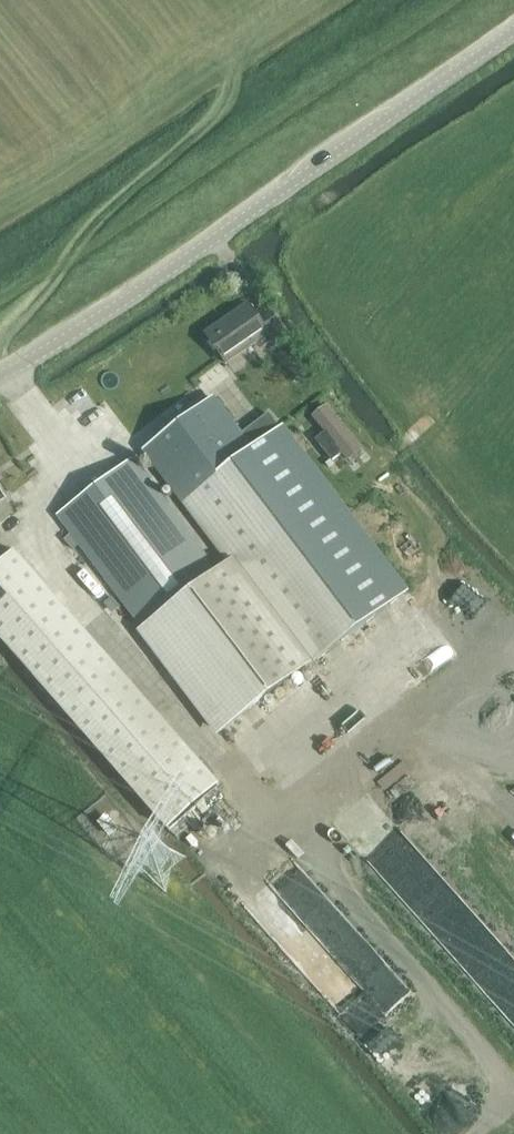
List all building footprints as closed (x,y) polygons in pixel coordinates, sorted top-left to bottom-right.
[(207,334),(227,363),(269,334),(273,340),(285,332),(267,306),(256,314),(250,304),(207,334)] [(229,560),(309,665),(406,591),(281,426),(251,449),(212,397),(144,448),(229,560)] [(343,451),(351,460),(366,448),(328,402),(313,414),(325,429),(316,437),(334,459),(343,451)] [(143,626),(215,571),(130,459),(58,514),(143,626)] [(168,829),(218,785),(14,551),(0,563),(0,637),(168,829)] [(229,560),(215,571),(143,626),(142,627),(221,731),(309,665),(229,560)]
